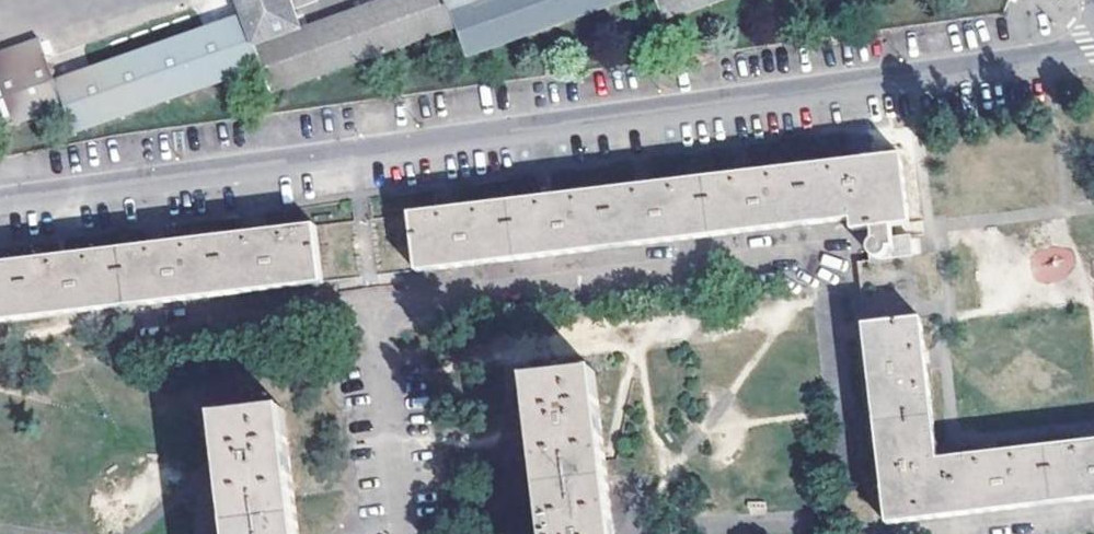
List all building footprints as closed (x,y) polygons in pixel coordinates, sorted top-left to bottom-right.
[(61,103),(71,129),(258,66),(267,93),(454,25),(464,55),(623,0),(375,0),(299,28),(289,0),(235,0),(241,17),(54,81),(44,54),(0,69),(0,124),(61,103)] [(662,18),(714,0),(655,0),(662,18)] [(406,219),(414,272),(851,219),(857,265),(910,259),(907,229),(898,159),(859,163),(741,178),(644,190),(546,202),(450,213),(406,219)] [(83,313),(320,283),(314,230),(257,237),(159,249),(0,269),(0,323),(83,313)] [(889,524),(1093,498),(1093,443),(1082,445),(983,457),(936,463),(934,445),(923,356),(919,322),(865,328),(889,524)] [(530,382),(535,430),(548,533),(616,533),(595,374),(530,382)] [(203,406),(216,533),(297,533),(284,398),(203,406)]
